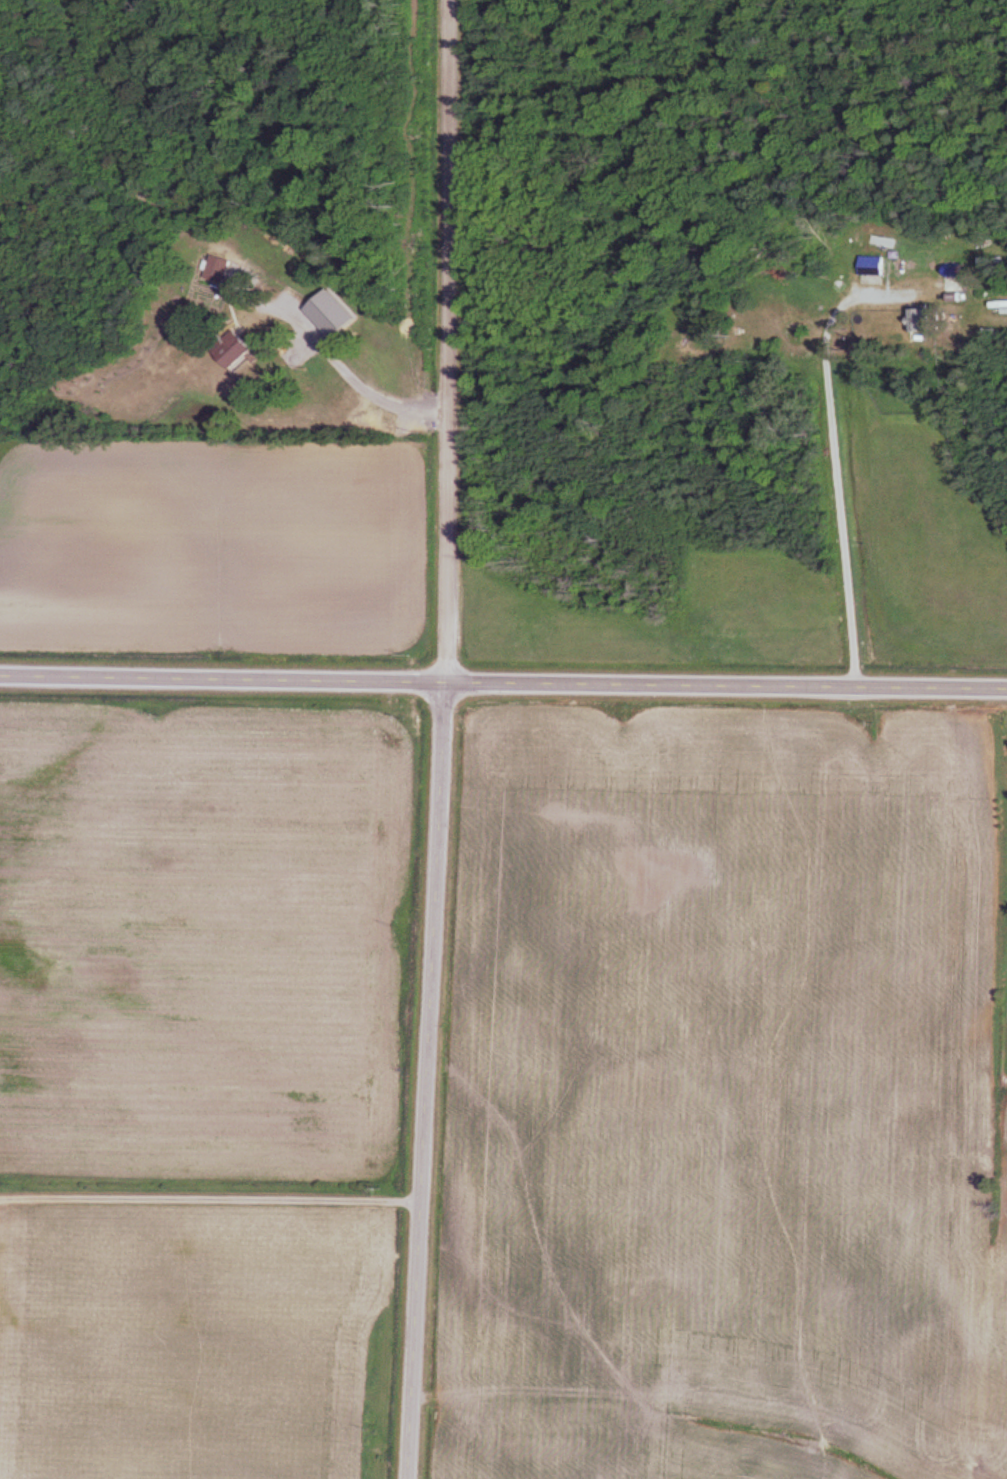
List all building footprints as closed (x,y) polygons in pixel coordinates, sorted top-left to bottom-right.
[(931,333),(931,309),(912,309),(912,333),(931,333)] [(235,370),(259,349),(242,331),(219,352),(235,370)]
